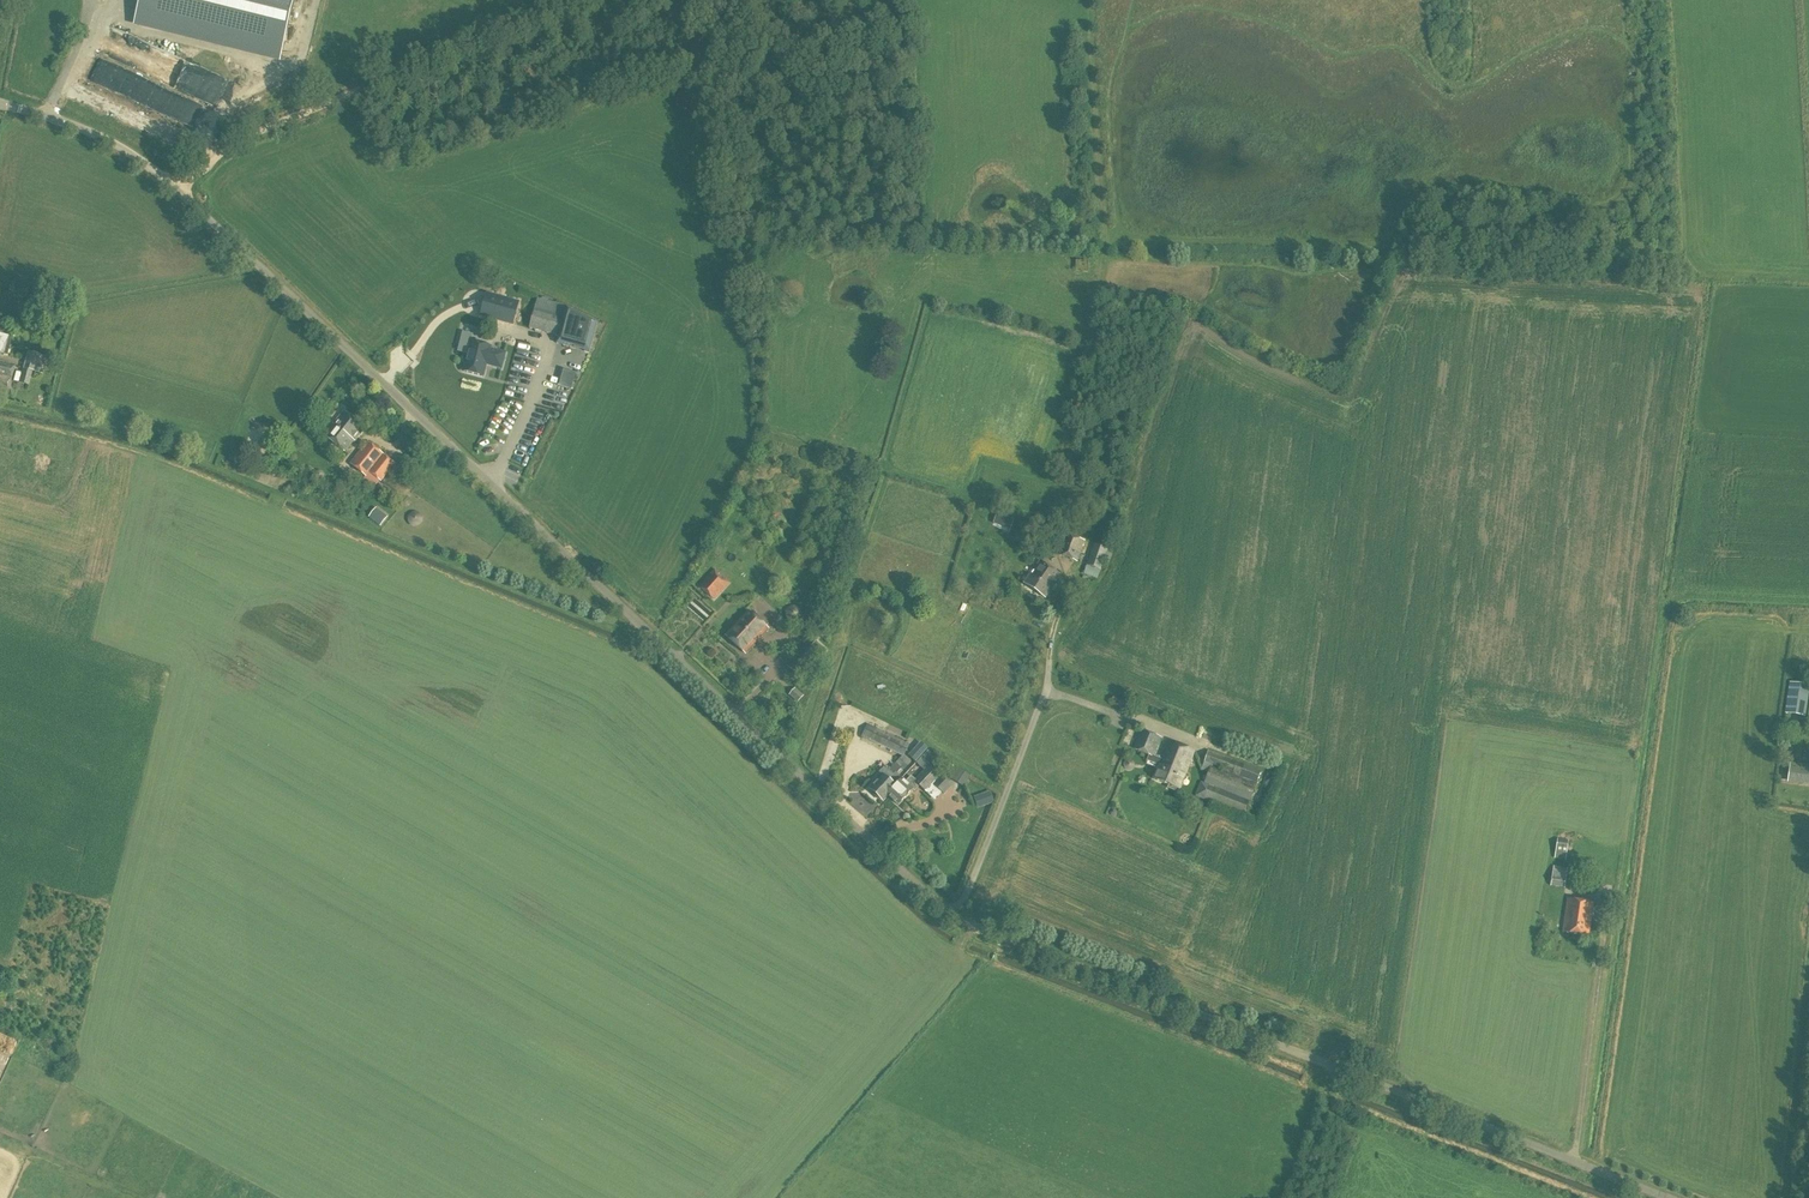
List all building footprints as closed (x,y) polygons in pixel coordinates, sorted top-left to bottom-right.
[(136,22),(281,58),(295,0),(141,0),(136,22)] [(703,95),(711,94),(707,69),(700,70),(703,95)] [(1088,272),(1089,262),(1076,261),(1075,271),(1088,272)] [(512,324),(518,301),(497,295),(491,318),(512,324)] [(28,307),(37,310),(40,301),(31,298),(28,307)] [(565,338),(563,346),(573,348),(590,353),(598,322),(567,306),(538,298),(530,329),(565,338)] [(491,347),(472,342),(471,343),(464,371),(483,376),(487,364),(502,368),(506,353),(490,349),(491,347)] [(42,374),(46,356),(27,352),(23,368),(22,368),(21,372),(16,371),(13,381),(29,385),(33,371),(42,374)] [(14,364),(0,361),(0,393),(7,394),(14,364)] [(576,373),(561,369),(557,385),(572,389),(576,373)] [(386,421),(396,421),(395,411),(385,412),(386,421)] [(344,451),(352,441),(355,440),(364,429),(343,412),(324,435),(344,451)] [(381,482),(395,463),(367,441),(350,464),(366,477),(370,473),(381,482)] [(1103,477),(1106,464),(1092,461),(1089,474),(1103,477)] [(381,526),(388,517),(376,508),(369,517),(381,526)] [(415,527),(417,527),(419,526),(421,525),(422,523),(423,521),(423,519),(423,517),(422,515),(421,514),(419,513),(417,512),(415,511),(413,512),(411,513),(409,514),(408,515),(408,517),(407,519),(407,521),(408,523),(410,525),(411,526),(413,527),(415,527)] [(993,524),(1001,527),(1005,518),(996,515),(993,524)] [(1078,562),(1085,541),(1065,534),(1057,554),(1078,562)] [(1101,570),(1108,549),(1094,544),(1087,565),(1101,570)] [(724,580),(718,575),(720,573),(714,569),(699,586),(715,600),(730,583),(725,578),(724,580)] [(1049,569),(1033,591),(1045,599),(1055,585),(1055,584),(1059,576),(1049,569)] [(744,654),(767,629),(748,612),(725,637),(744,654)] [(1808,695),(1808,686),(1789,683),(1784,713),(1806,716),(1808,695)] [(797,703),(804,695),(796,688),(789,695),(797,703)] [(1122,709),(1127,698),(1115,693),(1110,703),(1122,709)] [(904,756),(910,744),(868,724),(862,736),(904,756)] [(1161,760),(1153,757),(1160,739),(1140,731),(1132,749),(1148,756),(1146,761),(1155,765),(1153,768),(1157,769),(1152,779),(1179,790),(1194,752),(1168,742),(1161,760)] [(894,788),(886,796),(897,806),(911,791),(912,790),(914,792),(919,787),(924,792),(939,777),(928,766),(936,758),(928,750),(916,763),(924,770),(914,781),(911,777),(905,783),(900,778),(897,781),(898,782),(894,787),(894,788)] [(1205,783),(1201,782),(1196,796),(1244,815),(1261,771),(1208,752),(1202,770),(1209,773),(1205,783)] [(897,781),(900,778),(896,774),(901,768),(903,770),(907,766),(899,759),(889,770),(885,766),(879,773),(882,776),(869,790),(880,803),(886,796),(894,788),(894,787),(898,782),(897,781)] [(1789,764),(1787,782),(1808,785),(1808,766),(1789,764)] [(971,776),(958,767),(951,779),(964,787),(971,776)] [(944,795),(953,786),(942,775),(933,784),(944,795)] [(978,808),(994,803),(990,791),(974,797),(978,808)] [(1565,860),(1568,840),(1557,839),(1554,859),(1565,860)] [(1565,889),(1568,868),(1553,866),(1550,886),(1565,889)] [(1587,937),(1592,904),(1568,900),(1562,933),(1587,937)] [(13,1050),(18,1041),(1,1032),(0,1035),(0,1043),(13,1050)]
